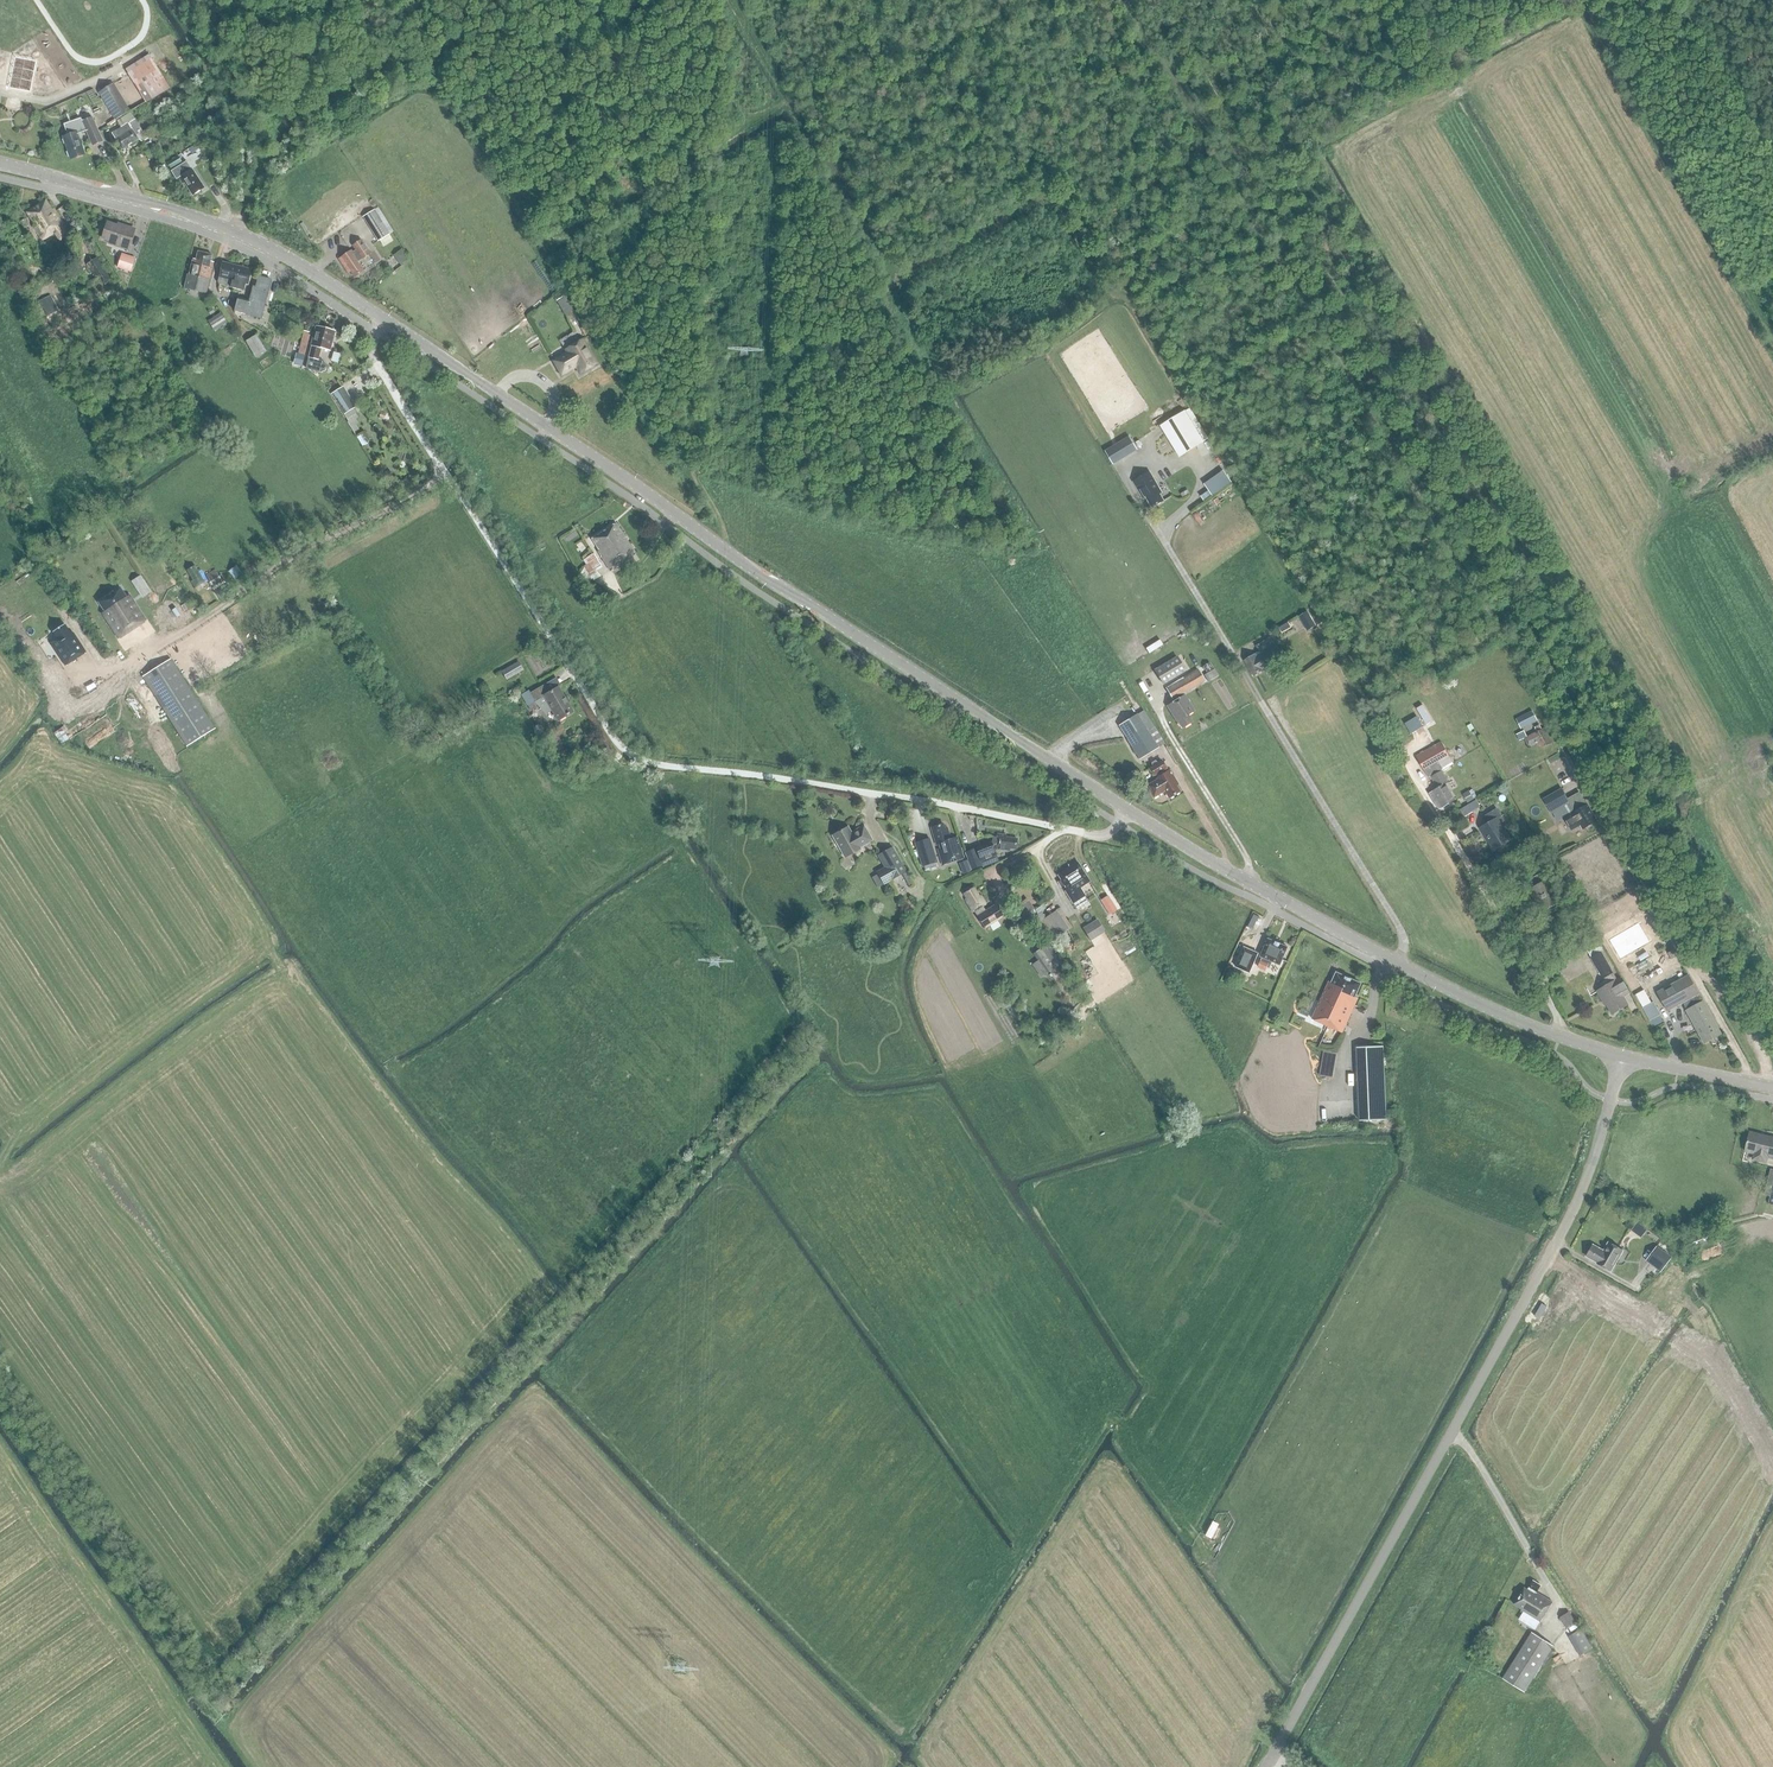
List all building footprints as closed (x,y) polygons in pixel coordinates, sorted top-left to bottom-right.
[(112,84),(119,95),(129,112),(130,111),(131,112),(170,89),(149,55),(125,70),(128,75),(112,84)] [(36,61),(15,57),(9,88),(30,92),(36,61)] [(129,112),(119,95),(112,84),(98,92),(115,120),(129,112)] [(142,131),(130,113),(117,121),(121,128),(112,135),(121,149),(137,140),(134,136),(142,131)] [(61,138),(70,159),(83,154),(75,134),(85,130),(92,145),(101,141),(91,117),(80,122),(79,119),(61,127),(65,136),(61,138)] [(142,131),(134,136),(142,142),(148,139),(143,131),(142,131)] [(178,156),(167,163),(171,171),(182,164),(178,156)] [(174,170),(178,177),(178,178),(182,184),(184,183),(192,195),(203,188),(191,169),(190,170),(186,163),(180,167),(179,166),(174,170)] [(70,233),(53,208),(51,209),(45,199),(26,212),(33,222),(30,224),(41,241),(53,232),(59,240),(70,233)] [(373,211),(372,210),(362,217),(377,241),(379,240),(389,234),(393,232),(378,208),(373,211)] [(107,242),(126,249),(133,229),(121,225),(121,227),(106,222),(101,237),(108,240),(107,242)] [(389,234),(379,240),(383,247),(393,241),(389,234)] [(352,249),(338,258),(348,272),(350,271),(354,277),(363,271),(356,261),(362,258),(369,253),(361,240),(353,246),(356,250),(353,252),(352,249)] [(182,288),(204,294),(210,270),(212,262),(209,261),(211,255),(197,251),(195,259),(192,258),(187,274),(186,274),(182,288)] [(131,272),(135,258),(122,253),(117,268),(131,272)] [(405,254),(397,260),(400,265),(409,259),(405,254)] [(86,265),(101,287),(111,281),(97,258),(86,265)] [(219,285),(242,290),(243,284),(246,285),(250,269),(220,262),(216,280),(219,285)] [(257,277),(257,278),(255,287),(252,287),(249,300),(236,296),(232,311),(259,317),(266,290),(268,291),(271,280),(257,276),(257,277)] [(39,301),(47,317),(58,311),(51,296),(39,301)] [(208,322),(214,331),(227,323),(221,313),(208,322)] [(316,326),(310,346),(311,347),(305,369),(319,373),(324,370),(325,366),(323,362),(317,360),(320,349),(329,351),(334,331),(316,326)] [(245,342),(255,358),(266,351),(256,335),(245,342)] [(576,366),(580,373),(596,363),(582,339),(566,349),(568,352),(554,361),(562,374),(576,366)] [(301,365),(303,357),(297,355),(295,364),(301,365)] [(356,407),(343,387),(331,394),(349,422),(347,423),(354,433),(359,430),(357,426),(359,424),(356,420),(359,418),(356,414),(357,413),(354,408),(356,407)] [(1205,442),(1186,411),(1160,426),(1179,458),(1205,442)] [(1113,464),(1137,450),(1129,438),(1105,452),(1113,464)] [(1208,495),(1229,483),(1221,470),(1200,482),(1208,495)] [(385,472),(384,475),(385,478),(388,480),(391,479),(393,476),(391,472),(388,471),(385,472)] [(1149,473),(1135,482),(1132,483),(1142,500),(1145,498),(1152,509),(1164,502),(1160,495),(1162,494),(1149,473)] [(635,554),(616,525),(592,541),(598,551),(596,552),(609,572),(635,554)] [(587,568),(579,573),(586,586),(592,579),(593,581),(600,577),(596,572),(601,569),(592,555),(583,561),(587,568)] [(191,583),(194,589),(207,581),(200,570),(197,572),(194,566),(186,571),(192,582),(191,583)] [(220,582),(214,571),(205,576),(212,587),(220,582)] [(105,612),(103,613),(120,638),(145,621),(128,596),(126,598),(120,588),(99,603),(105,612)] [(1288,622),(1278,628),(1282,633),(1291,628),(1288,622)] [(51,643),(66,666),(86,653),(73,633),(71,634),(65,624),(53,631),(57,638),(51,643)] [(1244,661),(1253,676),(1282,658),(1274,645),(1270,648),(1266,640),(1255,647),(1258,653),(1244,661)] [(1145,652),(1159,645),(1157,641),(1143,648),(1145,652)] [(1154,670),(1163,685),(1186,671),(1177,657),(1154,670)] [(215,729),(170,659),(142,677),(187,747),(215,729)] [(1203,666),(1206,672),(1212,669),(1208,662),(1203,666)] [(503,673),(507,681),(524,672),(519,663),(503,673)] [(1204,675),(1208,682),(1219,676),(1215,669),(1204,675)] [(1197,670),(1166,689),(1174,702),(1167,706),(1177,721),(1182,728),(1192,722),(1187,715),(1194,711),(1184,695),(1205,682),(1197,670)] [(547,716),(551,712),(557,722),(573,712),(559,689),(551,693),(547,686),(531,695),(536,702),(543,698),(545,702),(539,708),(547,716)] [(1515,720),(1520,729),(1536,720),(1531,712),(1515,720)] [(1158,747),(1137,714),(1119,726),(1140,759),(1158,747)] [(1401,723),(1407,734),(1420,727),(1414,716),(1401,723)] [(1551,742),(1543,728),(1541,729),(1539,725),(1534,728),(1536,732),(1534,733),(1533,734),(1533,735),(1527,738),(1523,731),(1516,735),(1519,741),(1524,739),(1528,748),(1536,743),(1538,746),(1540,745),(1541,747),(1551,742)] [(61,728),(54,733),(58,739),(60,742),(63,743),(69,739),(61,728)] [(1428,794),(1436,807),(1438,809),(1440,809),(1455,800),(1445,785),(1449,783),(1442,771),(1453,765),(1441,743),(1416,757),(1428,779),(1429,778),(1431,781),(1429,783),(1431,786),(1434,785),(1436,789),(1428,794)] [(1161,761),(1157,763),(1155,762),(1151,764),(1151,767),(1150,768),(1154,776),(1155,775),(1157,778),(1154,779),(1155,781),(1146,786),(1153,798),(1162,792),(1163,793),(1165,792),(1169,798),(1180,792),(1176,786),(1178,784),(1169,770),(1166,772),(1164,769),(1166,768),(1161,761)] [(1568,799),(1562,789),(1543,799),(1552,814),(1565,807),(1569,814),(1573,811),(1574,813),(1563,818),(1570,831),(1579,826),(1582,830),(1596,822),(1587,805),(1584,807),(1582,804),(1585,802),(1579,793),(1568,799)] [(1469,791),(1463,794),(1468,803),(1474,799),(1469,791)] [(1460,810),(1464,817),(1480,807),(1476,800),(1460,810)] [(1480,828),(1493,852),(1509,842),(1496,820),(1501,817),(1496,809),(1481,818),(1485,825),(1480,828)] [(931,828),(943,866),(963,860),(957,838),(950,840),(947,829),(945,830),(943,825),(931,828)] [(847,827),(832,836),(845,858),(860,849),(859,848),(871,841),(863,827),(851,834),(847,827)] [(1006,839),(1007,837),(999,835),(998,839),(993,838),(992,843),(976,849),(983,868),(992,864),(990,859),(997,856),(993,847),(997,847),(996,851),(1010,853),(1011,850),(1016,851),(1018,841),(1006,839)] [(936,862),(929,839),(915,843),(922,866),(936,862)] [(907,872),(893,847),(877,856),(884,868),(876,872),(883,885),(902,875),(907,872)] [(965,854),(972,870),(981,867),(974,850),(965,854)] [(1526,860),(1529,865),(1540,860),(1536,854),(1526,860)] [(971,872),(967,860),(959,863),(963,875),(971,872)] [(1080,887),(1089,882),(1084,873),(1078,863),(1068,869),(1079,888),(1080,887)] [(1061,880),(1057,882),(1061,888),(1064,886),(1067,890),(1065,891),(1072,903),(1073,903),(1077,909),(1088,902),(1084,896),(1085,895),(1080,887),(1079,888),(1068,869),(1058,875),(1061,880)] [(907,872),(902,875),(909,887),(913,884),(907,872)] [(1527,891),(1540,913),(1559,902),(1542,872),(1531,878),(1535,887),(1527,891)] [(975,912),(980,921),(984,929),(1004,917),(996,904),(985,911),(982,907),(986,905),(981,897),(979,898),(973,889),(965,894),(968,900),(966,901),(973,913),(975,912)] [(1116,910),(1108,896),(1101,901),(1109,915),(1116,910)] [(1012,907),(1020,918),(1033,908),(1024,898),(1012,907)] [(1044,919),(1056,936),(1068,928),(1057,910),(1044,919)] [(1098,922),(1084,931),(1090,941),(1104,932),(1098,922)] [(1642,930),(1614,947),(1624,966),(1653,949),(1655,948),(1655,947),(1653,948),(1643,931),(1645,930),(1644,929),(1642,930)] [(1262,958),(1258,968),(1265,972),(1270,962),(1281,967),(1289,948),(1270,940),(1261,958),(1262,958)] [(1044,946),(1034,954),(1038,961),(1047,973),(1058,966),(1044,946)] [(1244,947),(1235,967),(1250,973),(1250,971),(1254,963),(1258,954),(1244,947)] [(1611,969),(1602,952),(1591,958),(1600,975),(1611,969)] [(1315,1011),(1312,1019),(1342,1033),(1358,999),(1355,998),(1361,984),(1336,973),(1336,974),(1333,974),(1331,979),(1332,981),(1331,983),(1329,982),(1319,1004),(1315,1011)] [(1621,978),(1616,980),(1613,974),(1599,983),(1603,990),(1598,993),(1602,1000),(1604,999),(1613,1015),(1628,1006),(1623,998),(1630,994),(1621,978)] [(1687,1013),(1688,1013),(1698,1031),(1705,1044),(1706,1043),(1705,1042),(1721,1034),(1689,975),(1657,992),(1667,1011),(1683,1003),(1687,1011),(1688,1012),(1686,1013),(1687,1013)] [(1647,996),(1639,1001),(1643,1008),(1650,1021),(1653,1027),(1663,1022),(1660,1016),(1652,1003),(1651,1003),(1647,996)] [(1303,997),(1299,1004),(1312,1010),(1315,1002),(1303,997)] [(1385,1123),(1384,1049),(1359,1049),(1360,1124),(1385,1123)] [(1321,1066),(1319,1076),(1332,1078),(1334,1068),(1321,1066)] [(1755,1152),(1754,1158),(1766,1161),(1768,1155),(1772,1156),(1772,1138),(1750,1133),(1746,1150),(1755,1152)] [(1770,1170),(1764,1195),(1770,1197),(1768,1204),(1772,1205),(1772,1171),(1770,1170)] [(1691,1238),(1695,1249),(1710,1244),(1705,1232),(1691,1238)] [(1586,1257),(1597,1263),(1611,1272),(1623,1251),(1608,1243),(1603,1251),(1593,1245),(1586,1257)] [(1646,1261),(1661,1272),(1672,1258),(1657,1246),(1646,1261)] [(1210,1539),(1217,1523),(1210,1520),(1203,1535),(1210,1539)] [(1528,1590),(1526,1588),(1515,1604),(1522,1609),(1520,1612),(1539,1624),(1553,1603),(1537,1592),(1541,1586),(1534,1581),(1528,1590)] [(1559,1619),(1566,1629),(1575,1624),(1568,1613),(1559,1619)] [(1578,1648),(1581,1654),(1592,1647),(1583,1631),(1570,1639),(1576,1649),(1578,1648)] [(1502,1681),(1524,1695),(1553,1647),(1531,1633),(1502,1681)]
